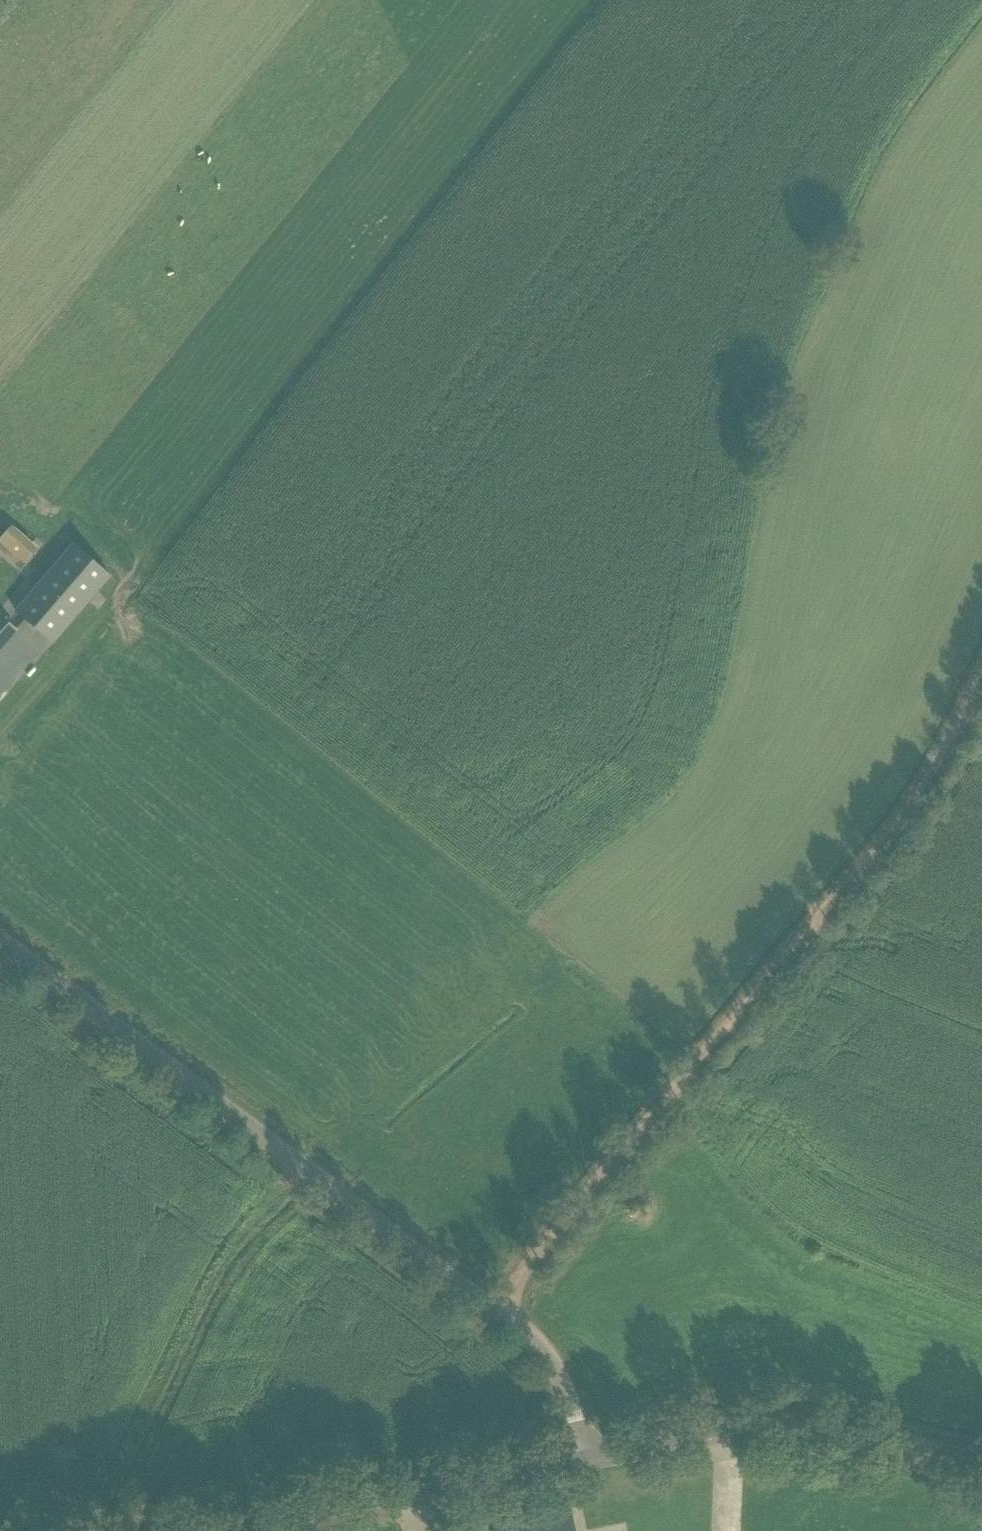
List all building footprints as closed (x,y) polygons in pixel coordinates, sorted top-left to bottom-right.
[(42,547),(15,523),(0,539),(26,564),(42,547)] [(15,610),(53,643),(110,576),(72,544),(15,610)] [(1,616),(0,618),(0,650),(17,630),(1,616)] [(773,1469),(763,1469),(763,1479),(773,1479),(773,1469)] [(493,1530),(573,1530),(571,1516),(493,1530)]
